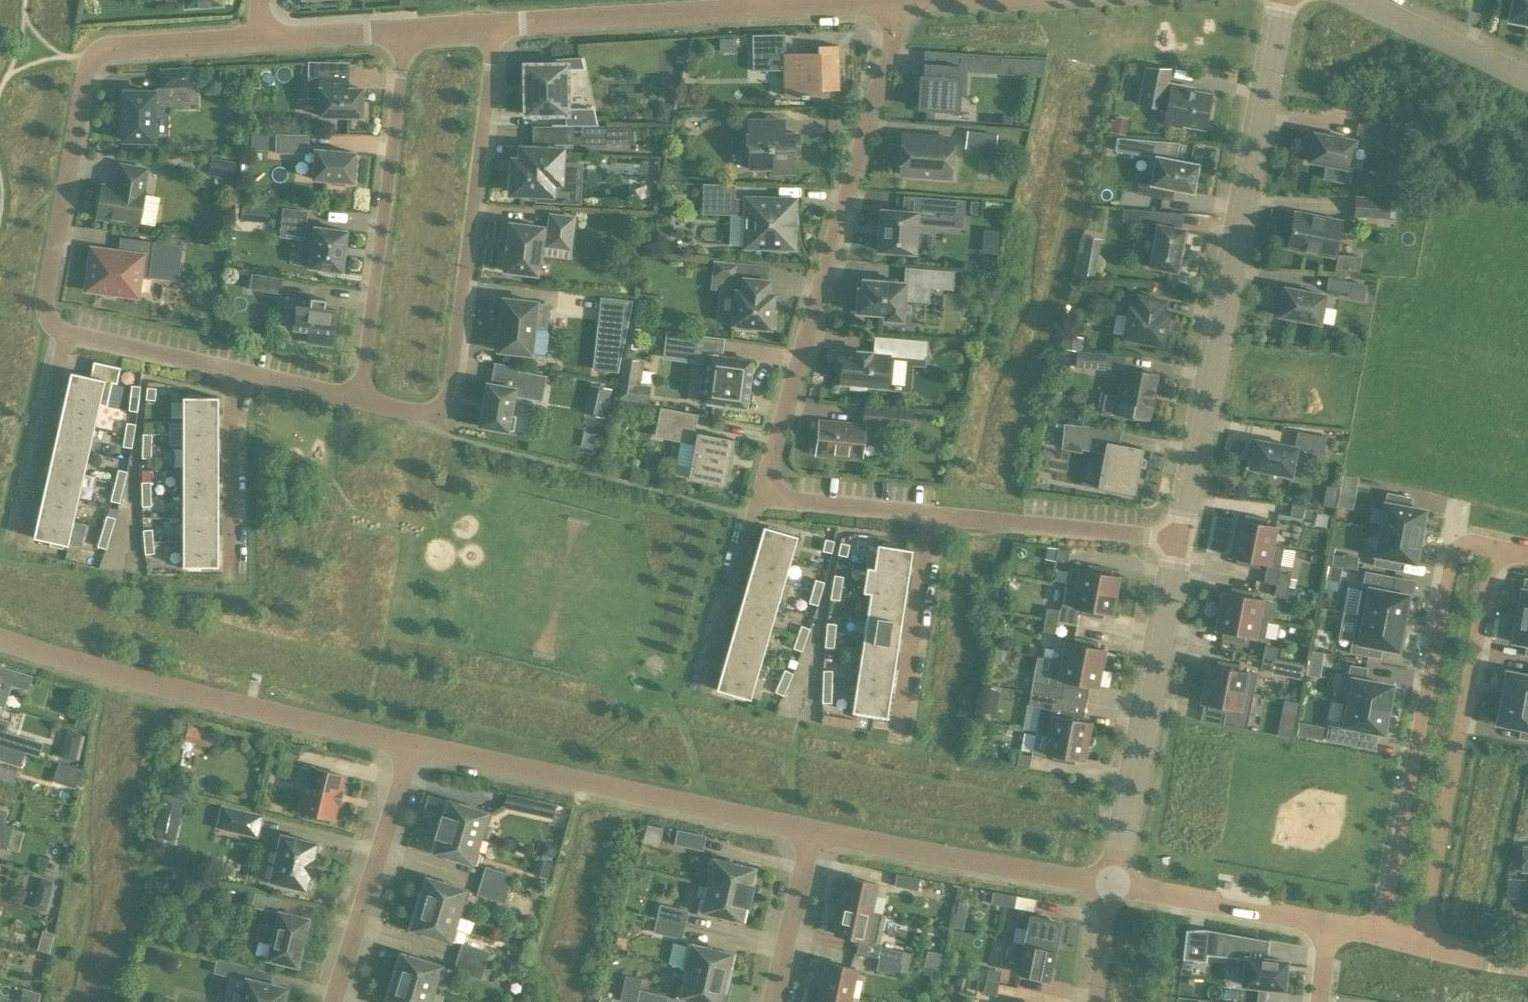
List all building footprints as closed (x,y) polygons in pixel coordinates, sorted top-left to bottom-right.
[(1508,21),(1526,25),(1526,26),(1527,26),(1527,0),(1512,0),(1508,21)] [(784,54),(784,34),(753,35),(754,71),(785,71),(786,96),(802,96),(802,98),(808,98),(808,96),(821,96),(821,90),(838,90),(837,46),(817,46),(817,53),(784,54)] [(583,69),(580,57),(554,59),(554,65),(526,66),(526,65),(525,65),(525,114),(565,114),(565,126),(571,126),(596,126),(596,125),(592,109),(566,110),(565,69),(583,69)] [(1002,59),(1001,74),(1031,75),(1031,61),(1002,59)] [(319,98),(319,116),(361,116),(361,89),(337,88),(338,76),(326,76),(326,62),(308,62),(307,98),(319,98)] [(920,107),(956,110),(957,95),(964,95),(965,81),(958,81),(959,66),(923,63),(920,107)] [(1210,95),(1182,89),(1182,86),(1171,84),(1170,85),(1167,84),(1169,70),(1145,68),(1138,104),(1162,109),(1162,107),(1166,108),(1163,124),(1181,128),(1181,125),(1203,129),(1210,95)] [(162,85),(155,88),(155,93),(123,92),(122,140),(153,141),(154,101),(169,102),(169,86),(190,85),(189,69),(161,71),(162,85)] [(1112,116),(1111,129),(1126,130),(1127,117),(1112,116)] [(798,154),(798,134),(783,134),(783,120),(748,121),(748,135),(746,135),(746,155),(748,155),(749,169),(770,168),(770,173),(794,173),(793,154),(798,154)] [(1355,135),(1379,139),(1381,127),(1357,122),(1355,135)] [(571,126),(571,144),(606,143),(606,125),(596,125),(596,126),(571,126)] [(617,127),(617,143),(633,143),(633,126),(617,127)] [(996,149),(997,131),(967,128),(966,147),(996,149)] [(1313,133),(1312,136),(1309,135),(1307,148),(1310,149),(1308,160),(1326,164),(1323,179),(1344,183),(1347,168),(1349,168),(1354,140),(1313,133)] [(276,134),(275,152),(309,153),(309,134),(276,134)] [(903,135),(900,174),(949,178),(951,139),(903,135)] [(1138,139),(1119,138),(1116,151),(1135,155),(1138,139)] [(315,149),(312,179),(331,181),(330,185),(344,186),(345,182),(352,183),(355,153),(315,149)] [(551,182),(559,183),(561,151),(521,149),(520,161),(512,160),(511,192),(551,194),(551,182)] [(212,157),(208,175),(233,179),(236,162),(212,157)] [(1136,194),(1166,199),(1168,188),(1191,192),(1197,165),(1156,157),(1152,174),(1141,172),(1136,194)] [(102,186),(101,194),(97,197),(96,205),(98,208),(97,216),(139,224),(144,194),(142,193),(146,170),(121,165),(116,189),(102,186)] [(702,213),(728,213),(734,208),(735,184),(702,183),(702,213)] [(1355,195),(1353,216),(1389,218),(1389,217),(1394,217),(1395,200),(1389,200),(1389,197),(1355,195)] [(746,199),(744,247),(792,248),(793,225),(794,225),(795,214),(793,214),(794,200),(746,199)] [(964,201),(932,199),(930,216),(916,215),(917,213),(881,210),(880,223),(878,223),(877,238),(879,238),(878,250),(914,253),(914,247),(919,247),(920,232),(915,232),(916,223),(922,224),(922,225),(937,226),(938,218),(962,220),(964,201)] [(1147,222),(1157,225),(1160,210),(1147,209),(1123,208),(1122,221),(1144,222),(1147,222)] [(337,274),(337,271),(341,272),(343,256),(343,257),(345,246),(344,246),(346,231),(314,228),(313,230),(304,230),(305,213),(283,211),(278,238),(311,241),(309,268),(322,270),(322,272),(337,274)] [(1294,213),(1288,247),(1333,256),(1340,222),(1294,213)] [(542,229),(543,227),(509,223),(503,271),(537,275),(541,238),(548,239),(547,240),(570,243),(573,220),(574,218),(550,215),(548,230),(542,229)] [(1157,225),(1147,222),(1144,222),(1142,235),(1154,237),(1149,266),(1176,271),(1184,230),(1157,225)] [(182,245),(153,241),(151,256),(91,249),(86,290),(137,297),(140,276),(178,281),(182,245)] [(1078,274),(1094,277),(1098,255),(1082,252),(1078,274)] [(1360,272),(1362,255),(1338,252),(1336,270),(1360,272)] [(769,281),(743,279),(745,263),(713,260),(712,277),(727,278),(726,290),(736,291),(732,324),(736,325),(735,328),(754,330),(754,327),(770,328),(770,326),(773,327),(775,314),(771,314),(773,295),(767,294),(769,281)] [(904,299),(914,300),(928,301),(929,287),(952,289),(953,271),(905,267),(903,283),(862,280),(862,289),(858,288),(856,312),(885,315),(884,319),(902,320),(904,299)] [(249,288),(280,293),(283,278),(252,272),(249,288)] [(1352,282),(1328,277),(1326,289),(1349,294),(1352,282)] [(1280,304),(1278,316),(1319,324),(1325,295),(1283,288),(1283,291),(1280,290),(1277,303),(1280,304)] [(293,329),(311,332),(309,343),(332,346),(336,311),(324,309),(325,299),(311,298),(312,294),(287,291),(285,305),(296,307),(293,329)] [(1164,300),(1137,295),(1135,308),(1129,306),(1123,338),(1126,339),(1125,343),(1137,345),(1138,341),(1162,345),(1168,314),(1162,313),(1164,300)] [(618,371),(628,323),(633,299),(601,296),(598,320),(593,369),(618,371)] [(498,351),(530,354),(533,327),(545,328),(548,305),(536,304),(536,302),(503,299),(501,319),(499,330),(500,330),(498,351)] [(703,370),(701,372),(700,384),(701,387),(703,388),(702,402),(745,408),(751,361),(696,354),(699,336),(667,332),(664,350),(708,356),(706,368),(703,370)] [(874,336),(873,354),(870,354),(870,353),(857,352),(840,351),(839,368),(841,368),(840,384),(850,385),(850,389),(866,390),(866,386),(886,388),(889,356),(925,359),(927,340),(874,336)] [(1075,351),(1075,366),(1124,368),(1125,356),(1107,355),(1107,353),(1075,351)] [(89,372),(91,360),(72,358),(71,370),(89,372)] [(620,377),(632,381),(638,363),(626,359),(620,377)] [(65,396),(106,406),(106,405),(107,406),(112,383),(116,384),(116,383),(117,383),(120,368),(93,362),(90,377),(70,372),(65,396)] [(1153,388),(1156,374),(1124,368),(1119,396),(1104,394),(1100,414),(1117,417),(1117,414),(1147,420),(1150,405),(1152,399),(1153,394),(1153,388)] [(479,426),(507,431),(508,429),(512,430),(514,417),(510,416),(513,396),(542,401),(546,376),(516,371),(513,388),(486,384),(479,426)] [(589,398),(608,402),(611,389),(592,385),(589,398)] [(131,387),(130,397),(139,398),(140,388),(131,387)] [(154,400),(155,389),(146,389),(145,400),(154,400)] [(647,405),(649,393),(625,390),(623,403),(647,405)] [(182,422),(218,422),(218,397),(200,397),(200,395),(187,395),(187,397),(182,397),(182,422)] [(106,407),(106,406),(65,396),(59,420),(94,428),(99,405),(106,407)] [(863,425),(912,428),(913,409),(864,405),(863,425)] [(660,408),(656,426),(669,429),(667,439),(694,445),(688,478),(725,485),(733,440),(694,433),(697,415),(660,408)] [(89,451),(94,428),(59,420),(54,444),(89,451)] [(218,446),(218,422),(182,422),(182,446),(218,446)] [(863,427),(819,422),(816,454),(860,458),(863,427)] [(124,435),(133,437),(135,425),(126,424),(124,435)] [(1142,449),(1106,442),(1094,441),(1095,427),(1063,424),(1062,439),(1084,441),(1081,449),(1103,453),(1097,487),(1134,494),(1142,449)] [(1295,449),(1321,454),(1324,436),(1297,432),(1294,448),(1254,440),(1254,443),(1250,443),(1248,456),(1251,456),(1249,468),(1290,476),(1295,449)] [(131,448),(133,437),(124,435),(122,447),(131,448)] [(151,447),(151,435),(142,435),(142,446),(151,447)] [(89,451),(54,444),(49,467),(84,475),(89,451)] [(150,458),(151,447),(142,446),(141,458),(150,458)] [(218,470),(218,446),(182,446),(182,470),(218,470)] [(78,498),(84,475),(49,467),(44,491),(78,498)] [(118,470),(114,485),(123,488),(127,472),(118,470)] [(218,470),(182,470),(182,494),(218,494),(218,470)] [(1344,473),(1337,503),(1351,507),(1358,476),(1344,473)] [(119,503),(123,488),(114,485),(110,501),(119,503)] [(150,498),(150,489),(141,489),(141,498),(150,498)] [(73,522),(78,498),(44,491),(38,514),(73,522)] [(1379,529),(1420,537),(1422,527),(1421,527),(1424,510),(1410,508),(1412,497),(1386,492),(1379,529)] [(218,518),(218,494),(182,494),(182,518),(218,518)] [(151,506),(150,498),(141,498),(142,506),(151,506)] [(68,546),(73,522),(38,514),(33,538),(50,542),(50,544),(63,547),(63,545),(68,546)] [(1245,521),(1236,519),(1232,538),(1272,545),(1275,527),(1265,525),(1266,520),(1269,520),(1269,519),(1245,515),(1245,516),(1246,516),(1245,521)] [(106,516),(102,531),(110,534),(115,519),(106,516)] [(218,543),(218,518),(182,518),(182,543),(218,543)] [(763,527),(756,550),(790,560),(797,537),(793,535),(793,533),(780,530),(780,531),(763,527)] [(1420,537),(1379,529),(1372,566),(1398,571),(1400,560),(1414,562),(1417,546),(1419,546),(1420,537)] [(153,542),(151,530),(142,531),(144,543),(153,542)] [(110,534),(102,531),(97,547),(106,549),(110,534)] [(1272,545),(1232,538),(1229,556),(1238,558),(1237,563),(1236,563),(1236,564),(1259,569),(1260,568),(1257,567),(1258,562),(1268,564),(1272,545)] [(824,540),(822,551),(831,553),(833,542),(824,540)] [(154,554),(153,542),(144,543),(145,554),(154,554)] [(218,567),(218,543),(182,543),(182,567),(187,567),(187,569),(200,569),(201,567),(218,567)] [(873,568),(908,574),(912,550),(895,547),(895,545),(882,543),(882,545),(877,545),(873,568)] [(846,556),(849,546),(840,544),(838,555),(846,556)] [(1067,563),(1069,551),(1057,548),(1055,560),(1067,563)] [(790,560),(756,550),(749,573),(784,583),(790,560)] [(1342,565),(1357,567),(1358,555),(1330,552),(1328,577),(1340,578),(1342,565)] [(791,575),(824,582),(826,567),(793,561),(791,575)] [(1075,589),(1114,595),(1118,577),(1108,575),(1109,570),(1111,570),(1111,569),(1087,565),(1087,566),(1089,566),(1088,571),(1069,568),(1065,587),(1075,589)] [(905,599),(908,574),(873,568),(866,568),(866,569),(862,591),(863,591),(862,593),(869,594),(905,599)] [(1356,614),(1401,623),(1403,615),(1404,615),(1408,595),(1392,592),(1394,577),(1364,571),(1356,614)] [(749,573),(743,597),(777,606),(784,583),(749,573)] [(1279,573),(1277,584),(1288,586),(1290,575),(1279,573)] [(834,576),(832,587),(841,589),(843,577),(834,576)] [(815,581),(811,592),(820,594),(823,583),(815,581)] [(1275,595),(1286,597),(1288,586),(1277,584),(1275,595)] [(841,589),(832,587),(830,599),(839,600),(841,589)] [(1101,612),(1111,614),(1114,595),(1075,589),(1065,587),(1062,605),(1081,608),(1080,613),(1078,613),(1078,614),(1102,619),(1102,618),(1100,617),(1101,612)] [(1232,594),(1222,592),(1218,611),(1258,618),(1261,600),(1252,598),(1253,593),(1254,593),(1254,592),(1231,588),(1231,589),(1233,589),(1232,594)] [(1515,615),(1527,618),(1527,591),(1521,589),(1518,606),(1517,606),(1515,615)] [(811,592),(808,603),(817,605),(820,594),(811,592)] [(901,622),(905,599),(869,594),(866,617),(901,622)] [(777,606),(743,597),(736,620),(770,630),(777,606)] [(1046,609),(1044,620),(1056,622),(1058,611),(1046,609)] [(1258,618),(1218,611),(1215,629),(1225,631),(1224,637),(1222,636),(1221,637),(1245,642),(1245,641),(1244,640),(1245,635),(1263,639),(1267,620),(1258,618)] [(1515,615),(1513,625),(1514,625),(1511,641),(1526,644),(1524,655),(1527,656),(1527,618),(1515,615)] [(897,646),(901,622),(866,617),(862,640),(897,646)] [(1360,618),(1360,617),(1358,617),(1350,656),(1380,662),(1382,651),(1399,654),(1403,635),(1402,635),(1403,627),(1360,618)] [(736,620),(729,643),(764,653),(770,630),(736,620)] [(1054,633),(1056,622),(1044,620),(1042,631),(1054,633)] [(826,624),(825,635),(834,636),(835,624),(826,624)] [(801,626),(797,637),(805,640),(809,629),(801,626)] [(834,636),(825,635),(824,647),(833,648),(834,636)] [(801,651),(805,640),(797,637),(793,648),(801,651)] [(1065,643),(1061,661),(1100,669),(1104,650),(1094,648),(1095,643),(1097,643),(1097,642),(1074,638),(1073,639),(1075,639),(1074,644),(1065,643)] [(894,670),(897,646),(862,640),(859,664),(894,670)] [(729,643),(723,666),(757,676),(764,653),(729,643)] [(1265,645),(1262,656),(1274,658),(1276,647),(1265,645)] [(1319,674),(1322,651),(1311,649),(1308,673),(1319,674)] [(1274,658),(1262,656),(1260,668),(1272,670),(1274,658)] [(1087,685),(1097,687),(1100,669),(1061,661),(1052,659),(1048,678),(1067,681),(1066,687),(1064,686),(1064,687),(1088,692),(1088,691),(1086,690),(1087,685)] [(1204,684),(1243,692),(1253,694),(1256,675),(1238,671),(1239,666),(1240,666),(1240,665),(1217,661),(1217,662),(1219,662),(1218,667),(1208,665),(1204,684)] [(855,688),(890,693),(894,670),(859,664),(855,688)] [(1349,665),(1342,701),(1387,710),(1391,685),(1364,680),(1367,668),(1349,665)] [(757,676),(723,666),(716,690),(733,695),(732,697),(745,700),(745,698),(750,700),(757,676)] [(9,694),(11,686),(28,691),(32,676),(5,668),(2,679),(0,679),(0,691),(9,694)] [(784,670),(779,681),(788,685),(792,674),(784,670)] [(823,671),(822,687),(831,687),(832,671),(823,671)] [(1506,671),(1503,688),(1502,687),(1500,697),(1527,702),(1527,675),(1506,671)] [(1045,684),(1042,695),(1055,698),(1061,699),(1063,687),(1064,687),(1064,686),(1066,687),(1067,681),(1048,678),(1047,683),(1033,680),(1032,682),(1045,684)] [(788,685),(779,681),(774,692),(783,696),(788,685)] [(1032,682),(1030,693),(1042,695),(1045,684),(1032,682)] [(1243,692),(1204,684),(1201,703),(1211,705),(1210,710),(1207,709),(1207,710),(1224,714),(1222,724),(1246,729),(1248,716),(1239,714),(1240,710),(1243,692)] [(831,687),(822,687),(822,703),(831,703),(831,687)] [(887,718),(890,693),(855,688),(851,712),(856,713),(856,715),(869,717),(869,715),(887,718)] [(988,689),(985,710),(996,712),(999,690),(988,689)] [(1040,706),(1042,695),(1030,693),(1028,704),(1040,706)] [(1052,716),(1055,698),(1042,695),(1040,706),(1035,732),(1047,734),(1050,716),(1052,716)] [(1500,697),(1498,707),(1499,707),(1496,723),(1520,728),(1518,738),(1527,740),(1527,702),(1500,697)] [(1386,713),(1342,705),(1337,729),(1382,737),(1386,713)] [(1047,734),(1086,742),(1090,723),(1080,721),(1081,716),(1083,717),(1083,715),(1060,711),(1060,712),(1061,712),(1060,717),(1052,716),(1050,716),(1047,734)] [(186,722),(182,739),(209,745),(213,728),(186,722)] [(35,740),(6,731),(1,745),(25,752),(31,754),(35,740)] [(62,754),(77,758),(82,734),(67,731),(62,754)] [(1072,764),(1073,758),(1083,760),(1086,742),(1047,734),(1043,753),(1053,754),(1052,760),(1051,759),(1050,761),(1074,765),(1074,764),(1072,764)] [(25,752),(1,745),(0,750),(0,760),(20,766),(25,752)] [(1028,768),(1031,756),(1019,754),(1016,766),(1028,768)] [(77,786),(82,767),(58,761),(54,780),(77,786)] [(297,779),(307,781),(299,811),(333,819),(337,803),(339,804),(342,792),(339,791),(343,775),(310,767),(310,769),(300,766),(297,779)] [(159,808),(180,813),(183,799),(162,794),(159,808)] [(504,808),(531,814),(534,800),(507,794),(504,808)] [(438,826),(480,839),(484,825),(489,826),(492,814),(446,800),(438,826)] [(224,807),(222,806),(221,808),(222,809),(218,825),(217,825),(217,827),(219,828),(219,827),(254,836),(256,837),(257,835),(257,834),(260,818),(261,818),(261,816),(259,815),(259,816),(224,807)] [(11,827),(12,827),(2,824),(6,811),(0,809),(0,824),(11,827)] [(6,849),(11,827),(0,824),(0,847),(6,849)] [(480,839),(438,826),(431,851),(476,865),(480,854),(476,852),(480,839)] [(677,830),(674,844),(702,850),(705,836),(677,830)] [(316,845),(317,843),(314,843),(283,835),(281,834),(280,837),(281,837),(277,850),(276,852),(277,852),(274,864),(273,866),(274,866),(270,880),(270,879),(270,882),(272,882),(303,889),(303,890),(305,890),(306,888),(305,888),(309,875),(311,875),(313,876),(313,874),(316,861),(317,859),(315,858),(315,859),(312,858),(316,845)] [(711,872),(708,886),(750,895),(756,870),(709,859),(707,871),(711,872)] [(481,881),(508,889),(512,876),(485,867),(481,881)] [(920,879),(896,874),(894,886),(917,891),(920,879)] [(416,903),(458,915),(462,902),(466,903),(470,891),(424,877),(416,903)] [(841,906),(870,912),(876,884),(847,877),(841,906)] [(49,909),(55,881),(39,878),(33,906),(49,909)] [(481,881),(477,894),(504,903),(508,889),(481,881)] [(750,895),(708,886),(705,900),(700,898),(697,910),(744,921),(750,895)] [(990,904),(1013,908),(1015,896),(992,892),(990,904)] [(254,905),(277,911),(280,899),(256,893),(254,905)] [(458,915),(416,903),(408,928),(454,942),(458,931),(453,929),(458,915)] [(660,905),(657,919),(684,925),(687,912),(660,905)] [(835,934),(864,940),(880,944),(886,915),(870,912),(841,906),(835,934)] [(296,966),(308,919),(279,913),(276,929),(260,925),(257,941),(272,945),(268,959),(296,966)] [(1028,930),(1024,945),(1053,951),(1059,923),(1017,914),(1015,927),(1028,930)] [(684,925),(657,919),(653,932),(681,939),(684,925)] [(1205,930),(1203,954),(1216,955),(1218,932),(1205,930)] [(1053,951),(1024,945),(1009,942),(1005,960),(1020,964),(1018,973),(1047,979),(1053,951)] [(489,952),(462,944),(458,957),(485,966),(489,952)] [(687,944),(681,970),(686,971),(728,981),(734,955),(687,944)] [(1268,949),(1246,946),(1242,985),(1282,989),(1285,961),(1266,959),(1268,949)] [(881,947),(878,958),(902,963),(904,952),(881,947)] [(928,949),(926,964),(940,966),(942,952),(928,949)] [(391,979),(432,991),(437,978),(441,979),(445,967),(399,953),(391,979)] [(480,979),(485,966),(458,957),(454,971),(480,979)] [(902,963),(878,958),(876,970),(899,975),(902,963)] [(239,979),(242,966),(217,960),(214,973),(239,979)] [(821,991),(850,997),(856,969),(827,963),(821,991)] [(988,967),(985,981),(998,984),(1001,970),(988,967)] [(728,981),(686,971),(683,985),(678,984),(675,996),(702,1001),(723,1001),(728,981)] [(283,988),(246,979),(241,1001),(283,1001),(286,989),(283,988)] [(391,979),(384,1001),(429,1001),(432,991),(391,979)] [(985,981),(982,992),(996,995),(998,984),(985,981)] [(637,1001),(666,1001),(667,997),(640,991),(637,1001)] [(821,991),(818,1001),(848,1001),(850,997),(821,991)]
